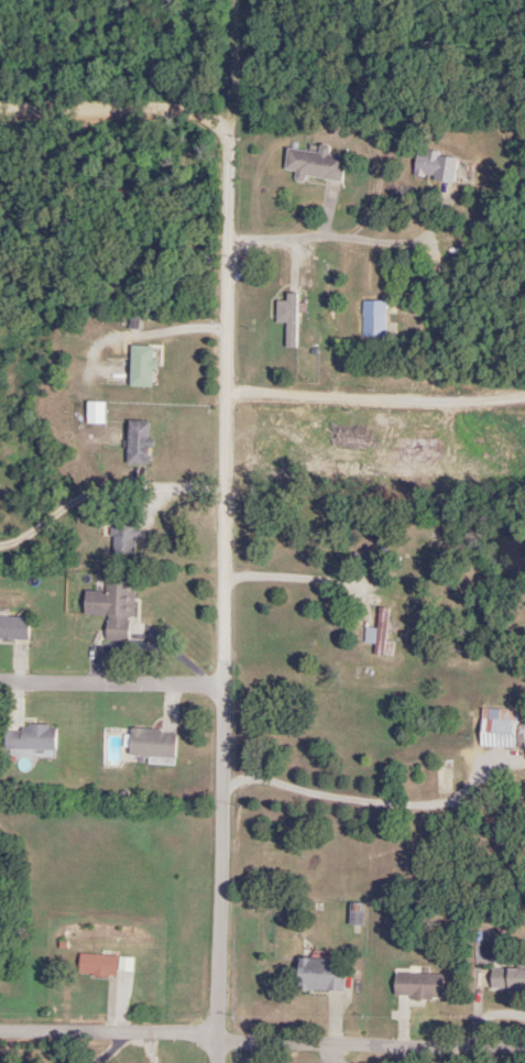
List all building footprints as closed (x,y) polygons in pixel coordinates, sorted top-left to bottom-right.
[(326,154),(326,152),(287,146),(284,169),(295,171),(294,176),(340,182),(344,157),(326,154)] [(412,176),(452,184),(457,158),(417,150),(412,176)] [(275,323),(285,323),(285,348),(296,348),(296,294),(285,294),(285,302),(275,302),(275,323)] [(129,386),(152,386),(152,346),(129,346),(129,386)] [(103,402),(86,402),(86,424),(103,424),(103,402)] [(127,464),(148,464),(148,421),(127,421),(127,464)] [(366,446),(364,437),(336,444),(339,453),(366,446)] [(111,525),(111,554),(136,554),(136,525),(111,525)] [(105,592),(83,591),(83,614),(106,615),(105,639),(127,640),(127,617),(133,617),(134,582),(105,581),(105,592)] [(365,627),(364,643),(375,643),(375,651),(384,651),(386,608),(377,608),(376,628),(365,627)] [(27,642),(27,616),(0,616),(0,642),(27,642)] [(517,710),(480,708),(479,747),(515,748),(517,710)] [(3,749),(54,752),(55,728),(5,725),(3,749)] [(128,756),(174,757),(175,731),(128,730),(128,756)] [(361,904),(348,904),(348,924),(361,924),(361,904)] [(116,976),(116,955),(78,955),(78,976),(116,976)] [(342,959),(297,959),(297,991),(342,991),(342,959)] [(524,990),(524,969),(489,969),(489,990),(524,990)] [(442,998),(442,974),(393,974),(393,998),(442,998)]
